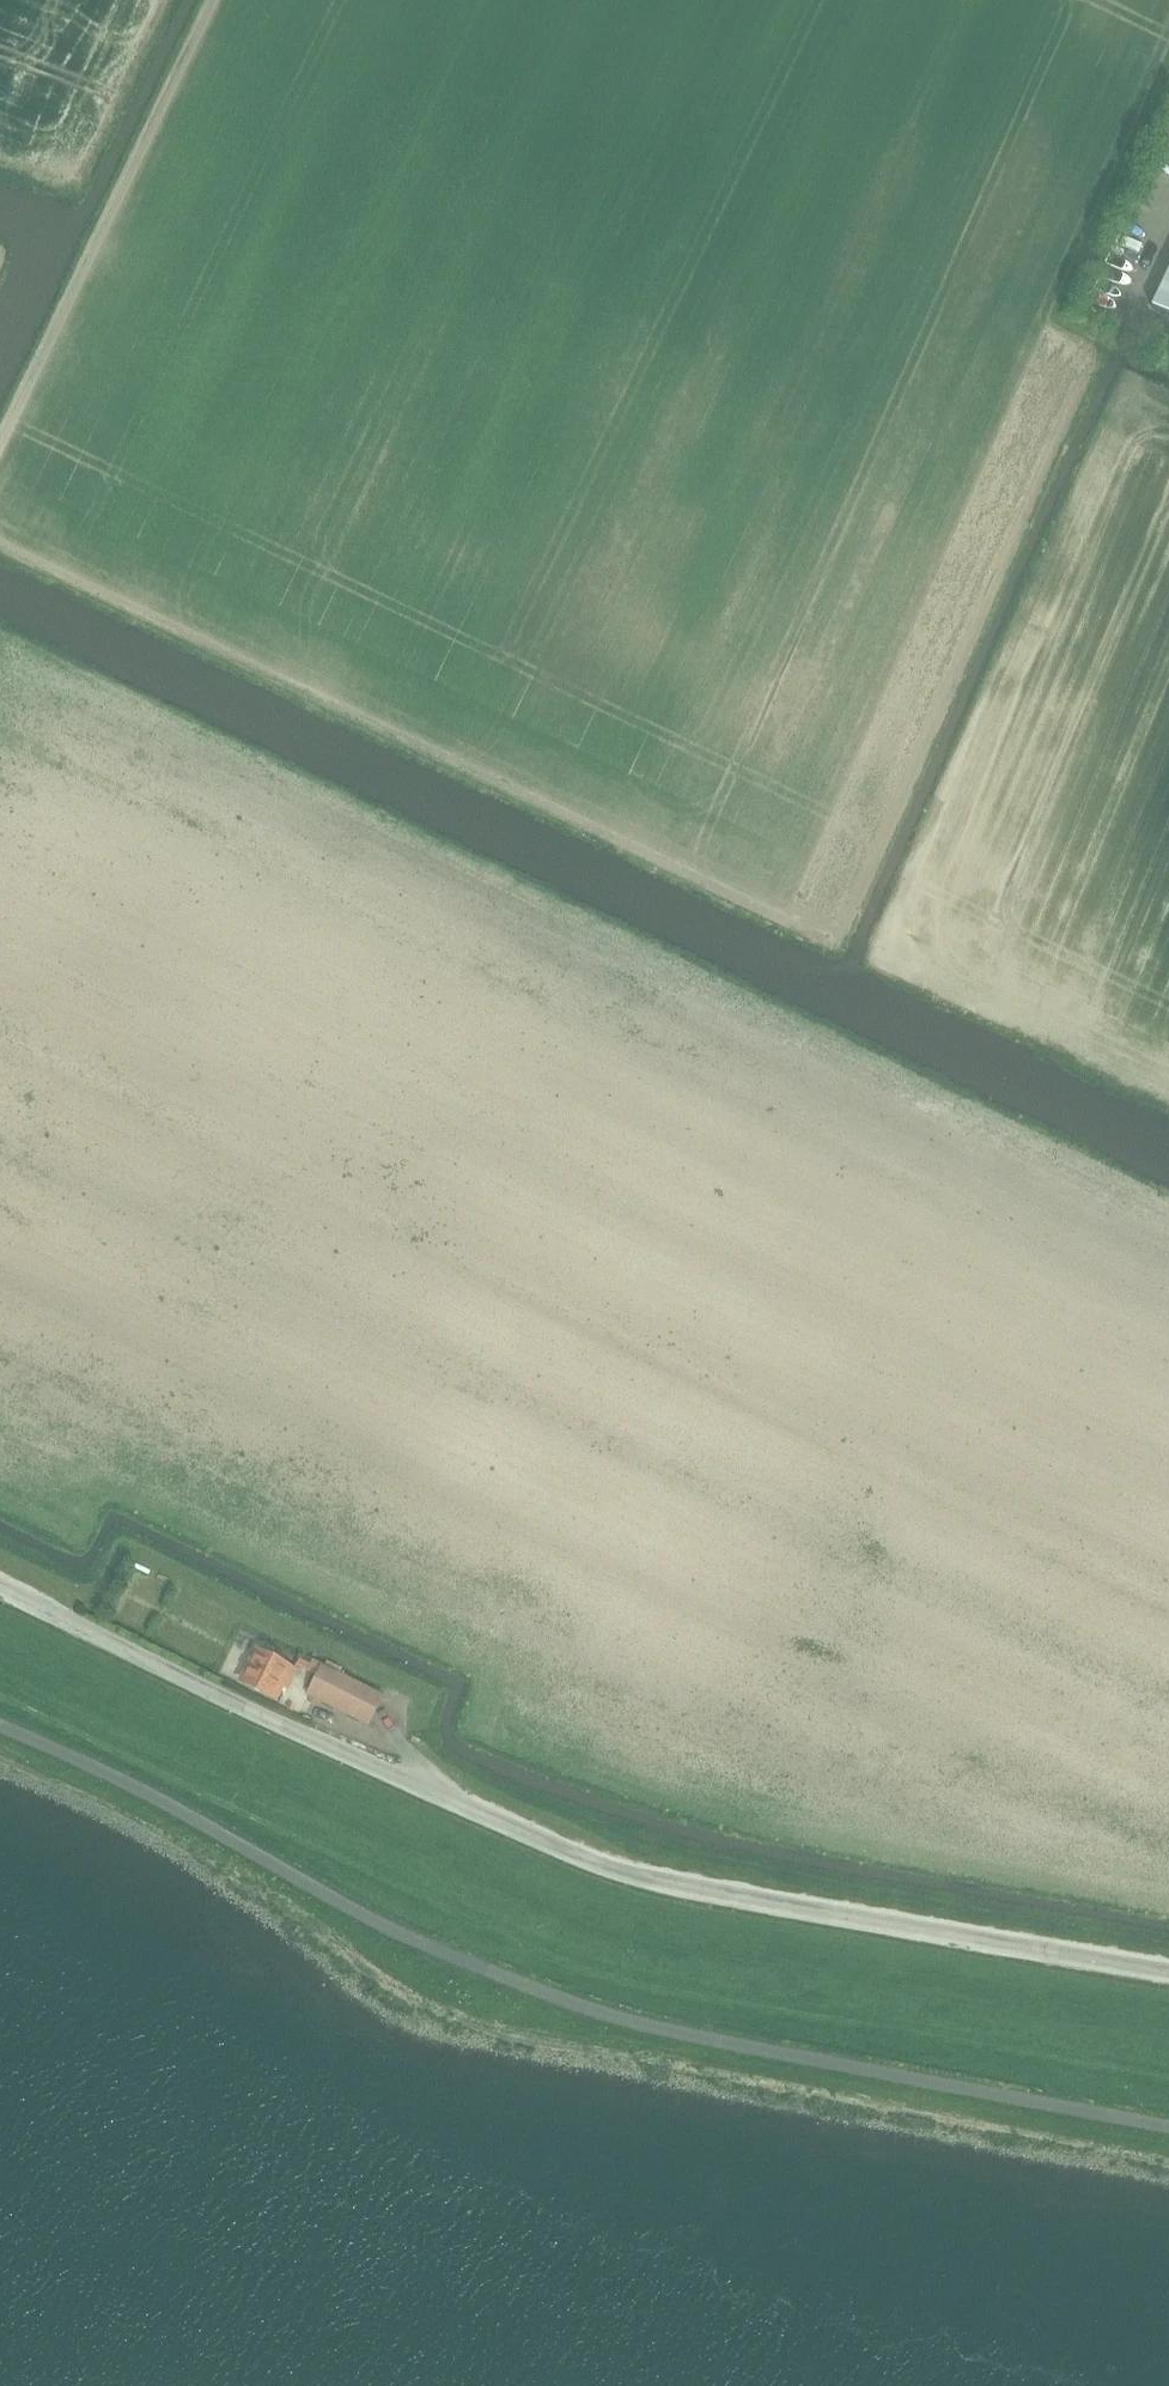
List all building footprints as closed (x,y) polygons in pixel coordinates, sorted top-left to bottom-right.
[(1168,316),(1168,278),(1155,310),(1168,316)] [(296,1671),(259,1652),(243,1684),(273,1699),(279,1686),(287,1689),(296,1671)] [(382,1696),(337,1673),(341,1666),(328,1660),(325,1665),(313,1659),(310,1664),(301,1659),(297,1666),(318,1677),(308,1696),(367,1726),(382,1696)]
